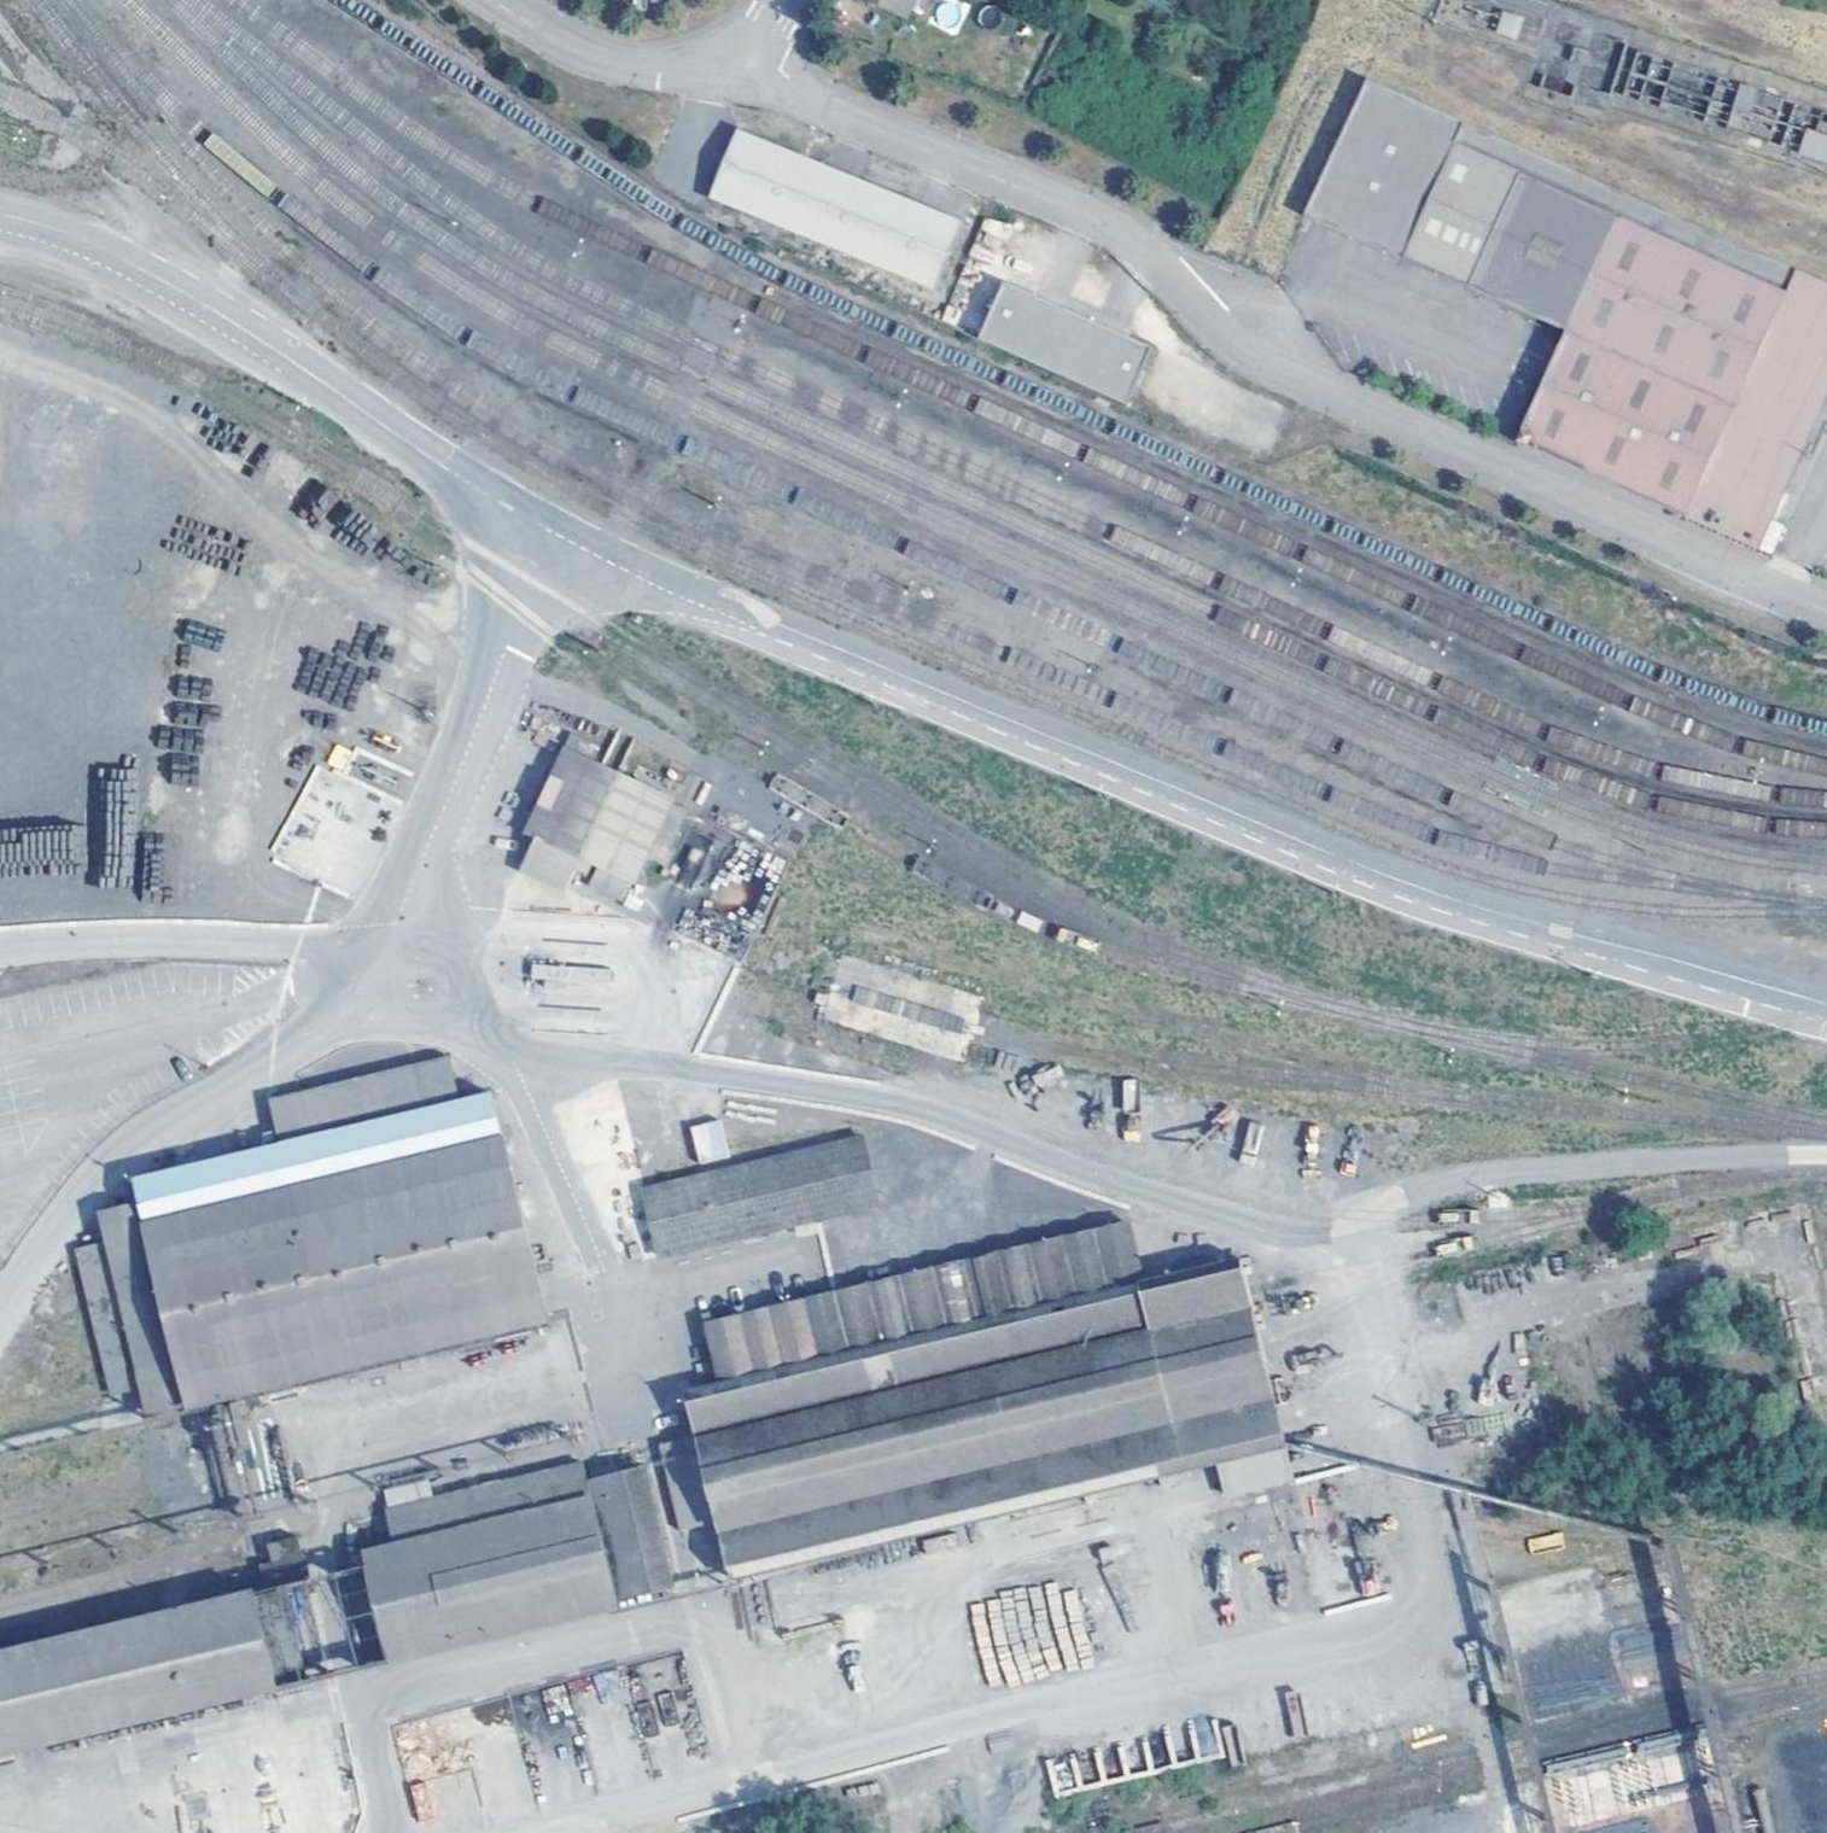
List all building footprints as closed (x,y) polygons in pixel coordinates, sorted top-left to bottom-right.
[(917,0),(872,0),(909,17),(917,0)] [(1655,493),(1666,498),(1767,280),(1358,110),(1305,220),(1566,333),(1515,445),(1613,488),(1655,493)] [(1798,156),(1826,161),(1826,134),(1803,129),(1798,156)] [(963,224),(737,131),(709,199),(935,292),(963,224)] [(980,340),(1127,406),(1154,347),(1006,280),(980,340)] [(1738,528),(1826,337),(1826,304),(1767,280),(1666,498),(1738,528)] [(672,797),(562,742),(520,823),(632,881),(672,797)] [(326,862),(355,876),(374,836),(298,799),(268,858),(316,882),(326,862)] [(431,1087),(419,1037),(236,1082),(248,1137),(105,1172),(117,1221),(47,1240),(84,1385),(157,1369),(166,1400),(523,1309),(462,1081),(431,1087)] [(690,1126),(699,1165),(731,1157),(721,1119),(690,1126)] [(861,1204),(846,1142),(659,1188),(671,1250),(861,1204)] [(706,1509),(716,1555),(1271,1412),(1225,1231),(1124,1258),(1110,1203),(684,1310),(694,1364),(670,1370),(680,1421),(654,1428),(674,1516),(706,1509)] [(570,1457),(565,1438),(401,1479),(411,1521),(373,1531),(398,1633),(608,1579),(606,1575),(655,1562),(623,1443),(570,1457)] [(300,1514),(273,1519),(276,1539),(264,1541),(268,1570),(268,1569),(0,1639),(0,1741),(311,1660),(286,1562),(314,1554),(308,1526),(304,1526),(300,1514)]
